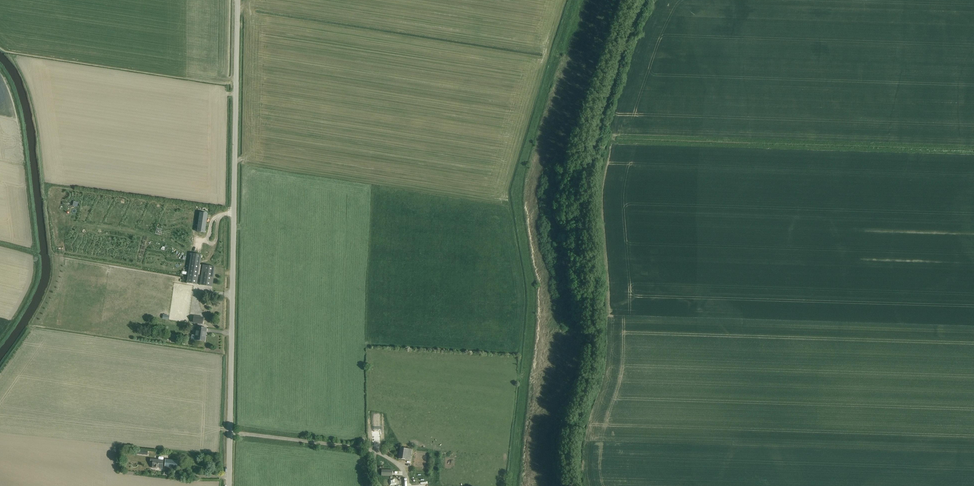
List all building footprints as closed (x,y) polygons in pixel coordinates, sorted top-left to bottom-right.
[(201,212),(197,232),(205,233),(208,214),(201,212)] [(190,263),(187,283),(197,284),(199,272),(202,255),(201,255),(197,254),(192,253),(190,263)] [(203,265),(200,284),(200,285),(212,287),(215,267),(203,265)] [(195,340),(205,341),(207,328),(197,327),(196,335),(192,335),(191,339),(195,339),(195,340)] [(409,460),(410,449),(400,448),(399,459),(409,460)] [(158,458),(158,460),(150,459),(150,462),(152,462),(151,468),(154,469),(154,466),(162,467),(163,458),(162,457),(160,457),(158,458)] [(177,468),(177,460),(165,459),(165,467),(177,468)]
